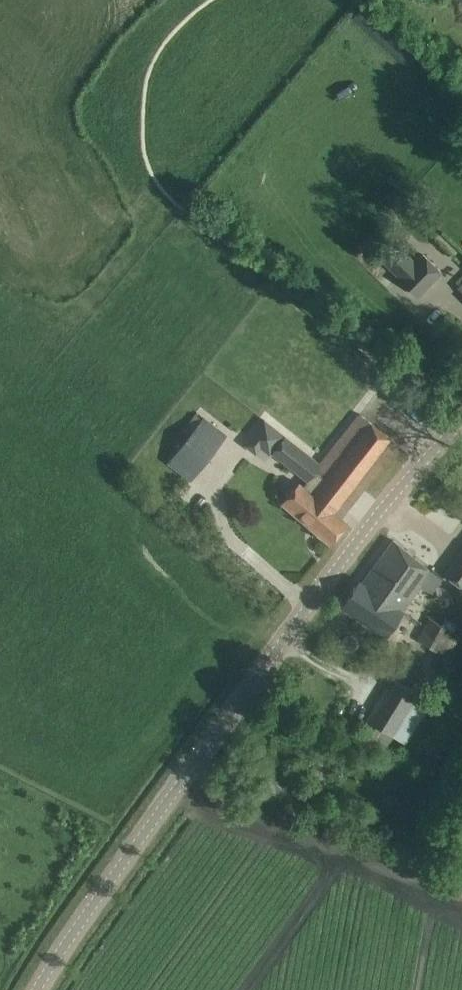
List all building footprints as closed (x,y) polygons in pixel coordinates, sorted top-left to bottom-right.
[(399,244),(383,260),(402,278),(401,279),(418,296),(441,272),(422,254),(416,260),(399,244)] [(195,413),(183,429),(190,434),(202,419),(195,413)] [(281,501),(316,529),(331,542),(347,523),(340,517),(346,510),(398,444),(382,431),(359,413),(320,463),(284,435),(271,451),(306,480),(302,486),(297,482),(281,501)] [(191,479),(226,434),(204,417),(202,419),(190,434),(169,461),(191,479)] [(392,540),(362,582),(402,609),(420,584),(430,569),(409,552),(392,540)] [(461,587),(461,550),(445,574),(461,587)] [(359,580),(342,605),(359,616),(386,635),(403,610),(402,609),(362,582),(359,580)] [(444,653),(455,630),(428,617),(417,640),(444,653)] [(366,719),(394,736),(419,694),(392,677),(366,719)]
